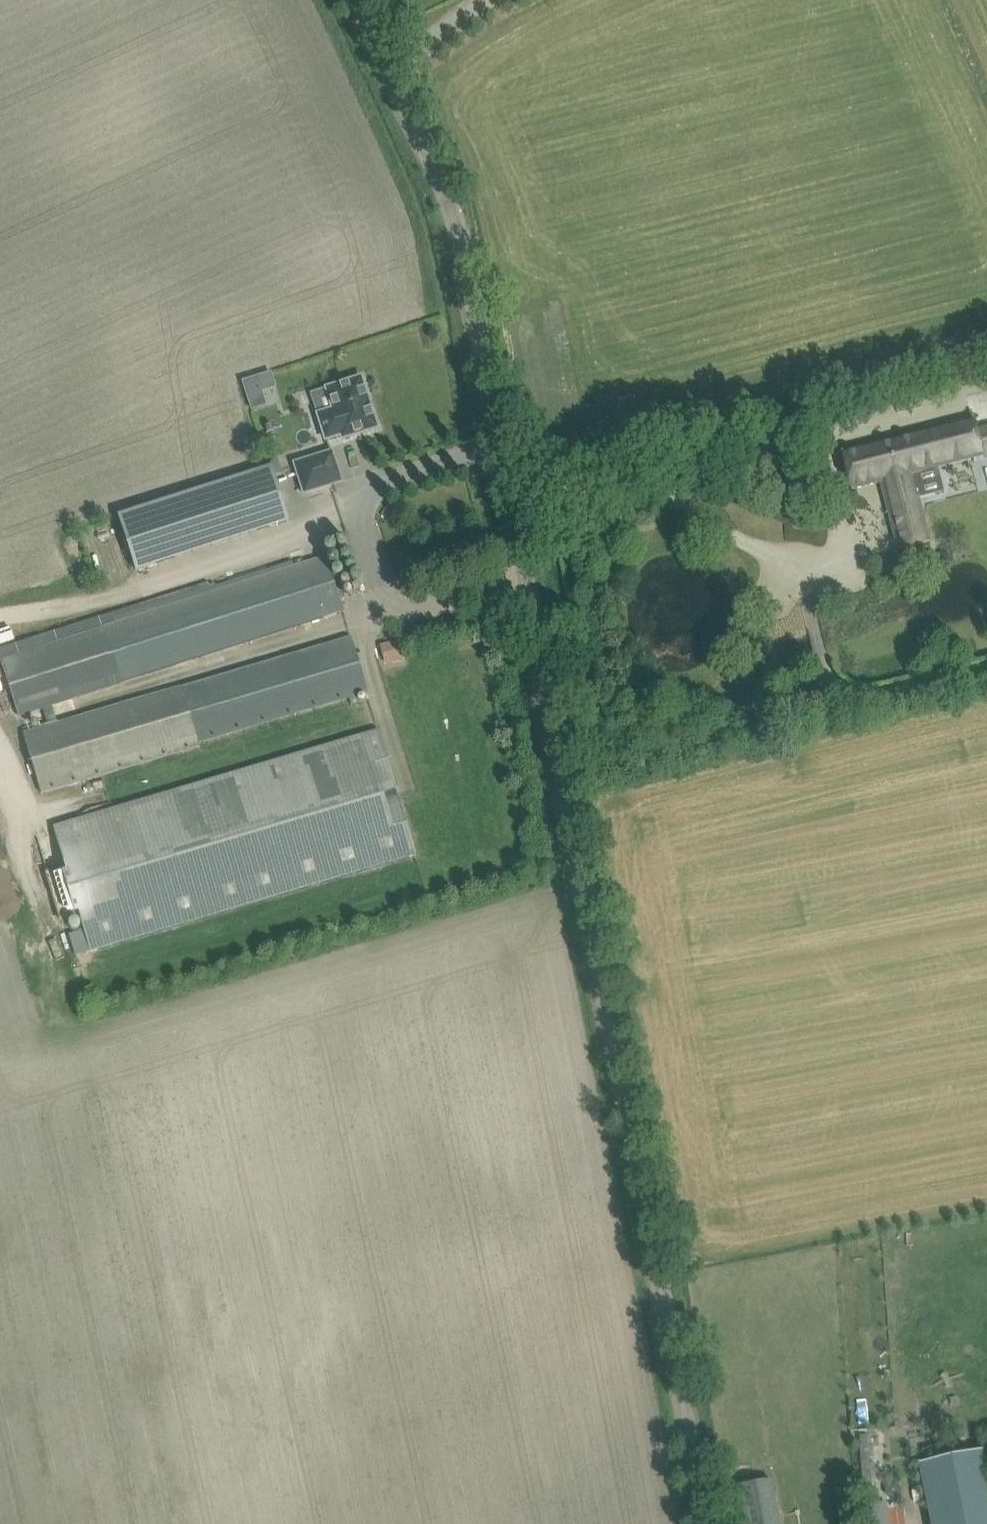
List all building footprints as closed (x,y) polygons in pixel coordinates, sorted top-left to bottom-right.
[(261,389),(273,386),(269,371),(240,378),(248,408),(265,404),(261,389)] [(312,393),(327,439),(328,439),(342,434),(343,438),(377,427),(367,394),(368,391),(366,383),(363,381),(361,377),(342,383),(339,382),(331,384),(330,387),(312,393)] [(842,451),(852,489),(881,482),(898,549),(930,540),(913,473),(983,456),(986,455),(986,427),(976,430),(973,418),(968,419),(842,451)] [(332,452),(296,463),(305,492),(341,480),(332,452)] [(119,516),(136,570),(290,520),(272,466),(119,516)] [(0,648),(0,662),(2,661),(15,703),(18,713),(18,714),(43,706),(50,728),(59,725),(52,703),(121,682),(324,617),(343,611),(326,556),(306,563),(295,566),(293,560),(216,585),(215,583),(210,585),(209,581),(0,648)] [(0,631),(0,645),(15,639),(11,627),(0,631)] [(333,641),(182,687),(59,725),(50,728),(23,736),(40,792),(199,746),(198,742),(348,697),(366,692),(351,636),(333,641)] [(394,642),(379,646),(382,657),(401,652),(397,640),(394,642)] [(54,827),(65,866),(46,872),(60,923),(80,917),(91,951),(416,854),(379,730),(54,827)] [(857,1452),(870,1451),(868,1429),(855,1431),(857,1452)] [(931,1523),(986,1523),(986,1473),(982,1450),(918,1463),(931,1523)] [(771,1478),(740,1484),(747,1523),(781,1523),(773,1478),(771,1478)] [(862,1505),(864,1523),(875,1523),(873,1504),(862,1505)]
